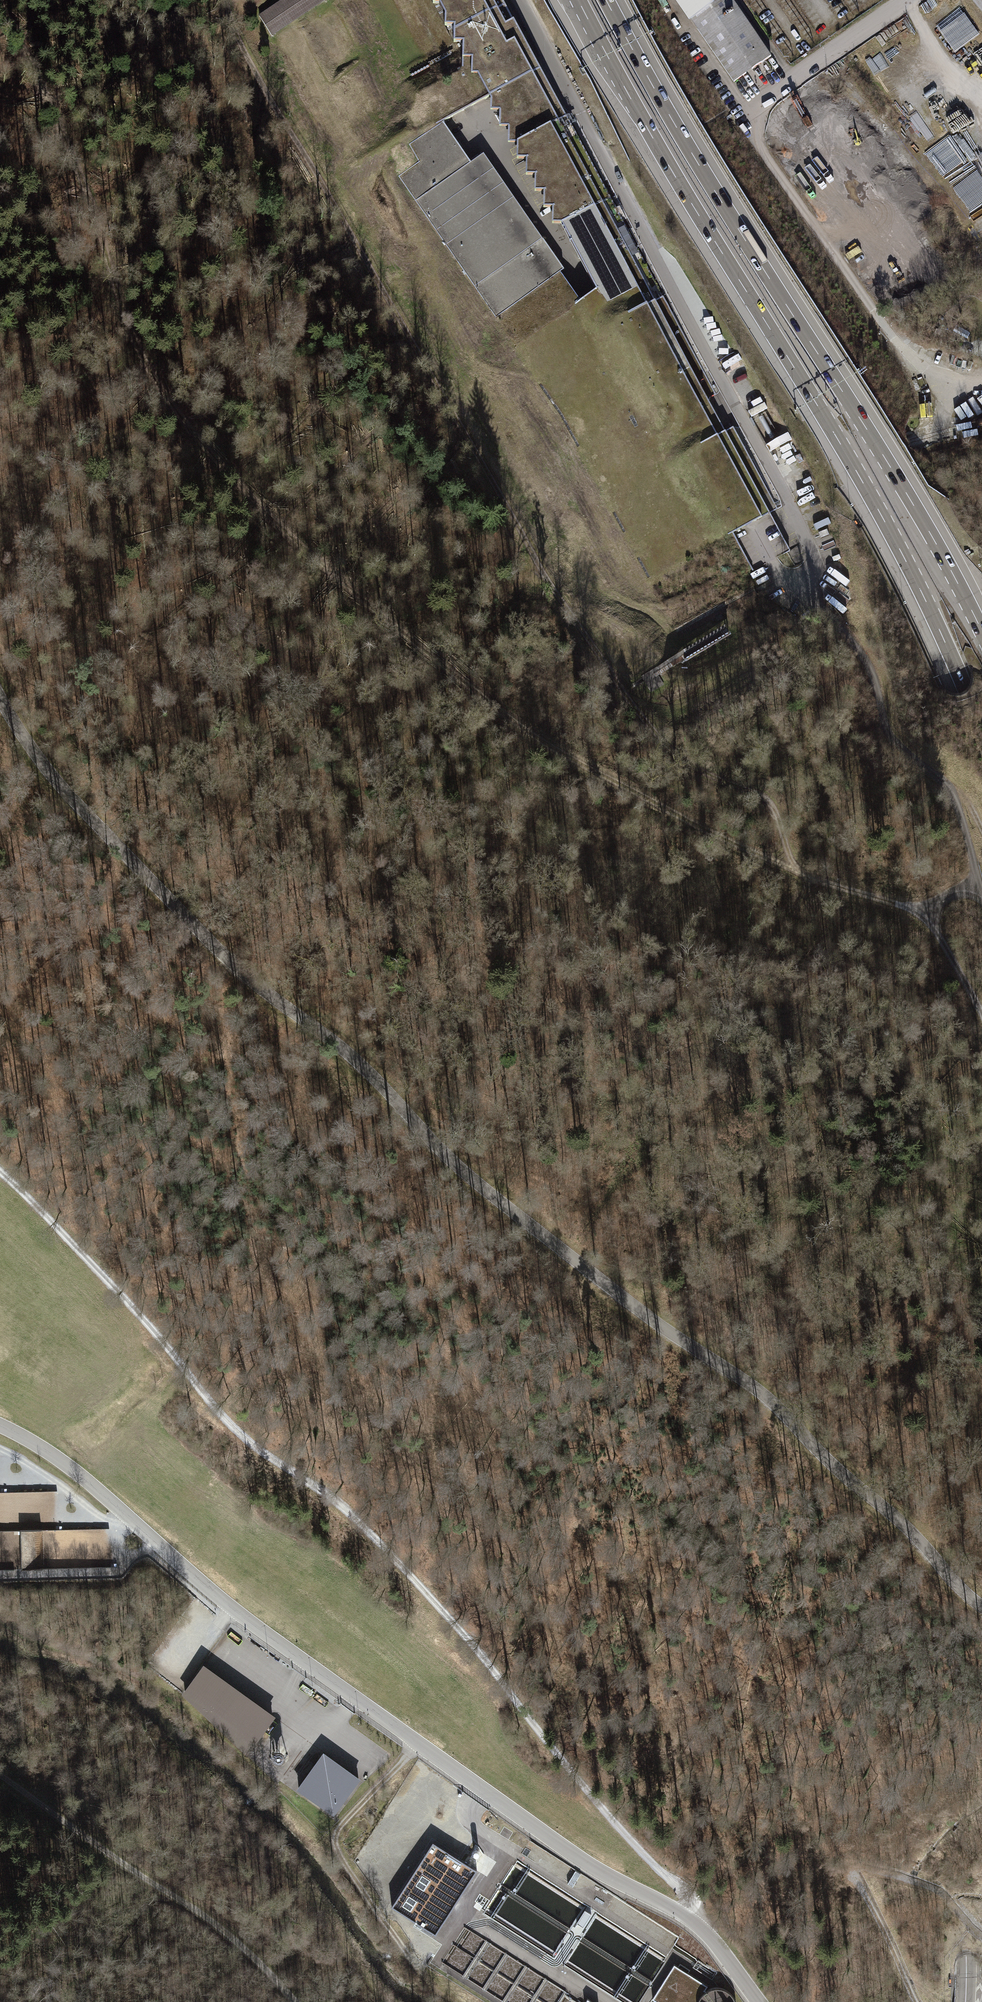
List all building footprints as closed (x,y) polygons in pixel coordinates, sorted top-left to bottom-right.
[(259,15),(271,33),(324,0),(284,0),(259,15)] [(439,3),(445,14),(444,25),(454,26),(453,42),(463,42),(462,58),(471,58),(471,74),(477,74),(489,96),(533,73),(536,60),(503,0),(445,0),(439,3)] [(734,82),(771,56),(732,0),(719,0),(713,4),(710,0),(678,0),(734,82)] [(958,53),(981,34),(960,8),(937,26),(958,53)] [(558,120),(566,116),(536,60),(533,73),(558,120)] [(534,192),(543,192),(592,165),(566,116),(558,120),(533,73),(489,96),(491,99),(490,111),(499,111),(499,127),(508,127),(508,143),(517,143),(516,159),(526,160),(526,176),(534,176),(534,192)] [(398,176),(415,201),(471,163),(443,123),(409,145),(419,162),(398,176)] [(483,154),(471,163),(481,177),(491,192),(500,206),(530,249),(543,240),(483,154)] [(481,177),(471,163),(415,201),(426,215),(481,177)] [(597,290),(597,289),(645,263),(592,165),(543,192),(543,208),(552,208),(552,224),(561,224),(597,290)] [(491,192),(481,177),(426,215),(435,230),(491,192)] [(500,206),(491,192),(435,230),(445,244),(500,206)] [(530,249),(500,206),(445,244),(495,317),(560,272),(563,270),(543,240),(530,249)] [(597,289),(668,420),(700,403),(708,398),(716,394),(645,263),(597,289)] [(580,302),(560,272),(495,317),(515,346),(580,302)] [(700,403),(717,434),(725,430),(708,398),(700,403)] [(717,434),(700,403),(668,420),(729,535),(732,533),(770,513),(778,508),(733,426),(725,430),(717,434)] [(790,550),(770,513),(732,533),(752,571),(790,550)] [(275,1716),(204,1664),(182,1694),(247,1755),(275,1716)] [(281,1751),(279,1750),(277,1751),(275,1752),(273,1753),(273,1755),(273,1758),(274,1760),(275,1761),(277,1762),(279,1762),(282,1761),(283,1760),(284,1758),(284,1756),(284,1754),(283,1752),(281,1751)] [(358,1780),(324,1756),(299,1790),(316,1802),(320,1798),(325,1802),(324,1804),(333,1811),(339,1802),(337,1800),(341,1794),(346,1798),(358,1780)] [(320,1798),(316,1802),(334,1815),(346,1798),(341,1794),(337,1800),(339,1802),(333,1811),(324,1804),(325,1802),(320,1798)] [(483,1906),(476,1901),(473,1907),(480,1911),(483,1906)] [(591,1914),(585,1910),(576,1923),(583,1927),(591,1914)] [(698,2000),(702,1994),(706,1991),(705,1990),(708,1985),(674,1964),(652,1998),(658,2001),(698,2001),(698,2000)] [(706,1991),(702,1994),(698,2000),(698,2001),(735,2001),(733,1996),(729,1992),(724,1989),(718,1988),(712,1988),(706,1991)]
